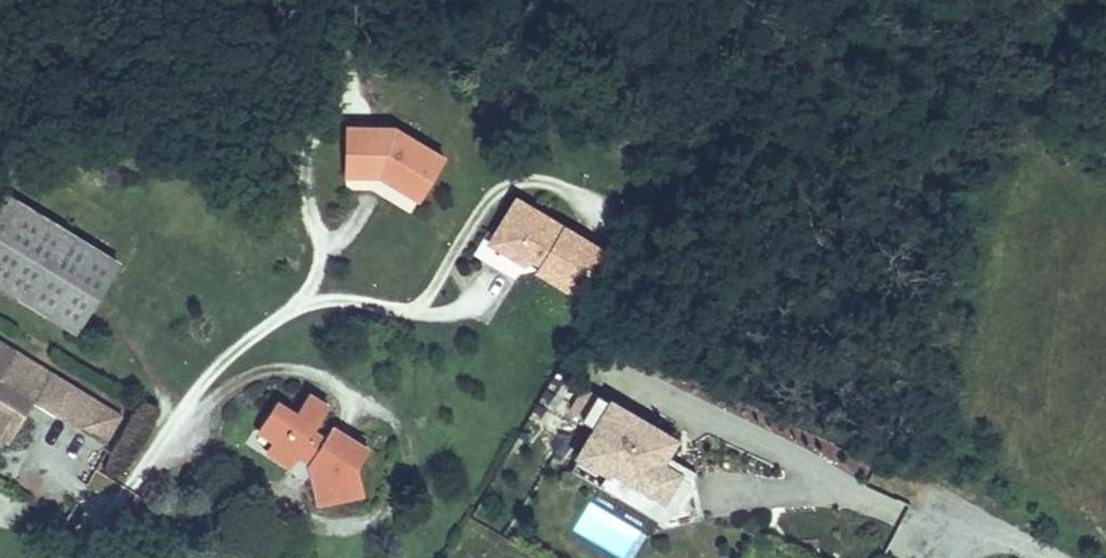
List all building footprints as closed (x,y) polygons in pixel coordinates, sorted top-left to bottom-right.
[(391,128),(345,128),(344,167),(372,167),(381,173),(378,178),(416,200),(441,158),(391,128)] [(372,167),(344,167),(344,177),(378,178),(381,173),(372,167)] [(75,331),(117,262),(0,192),(0,286),(75,331)] [(551,221),(516,200),(513,205),(548,226),(551,221)] [(548,226),(513,205),(494,237),(499,250),(522,263),(534,259),(541,263),(536,271),(555,282),(558,278),(573,288),(597,248),(551,221),(548,226)] [(571,292),(573,288),(558,278),(555,282),(571,292)] [(0,333),(0,428),(13,436),(37,396),(13,381),(3,375),(9,365),(21,346),(0,333)] [(3,375),(13,381),(18,372),(9,365),(3,375)] [(668,455),(680,433),(582,379),(565,409),(587,422),(570,453),(683,515),(705,476),(668,455)] [(328,407),(308,394),(295,414),(275,401),(258,430),(274,440),(266,451),(291,466),(294,462),(299,453),(310,460),(313,473),(320,503),(363,493),(357,468),(368,450),(331,427),(323,439),(313,432),(328,407)] [(258,430),(251,441),(266,451),(274,440),(258,430)] [(294,462),(313,473),(310,460),(299,453),(294,462)]
